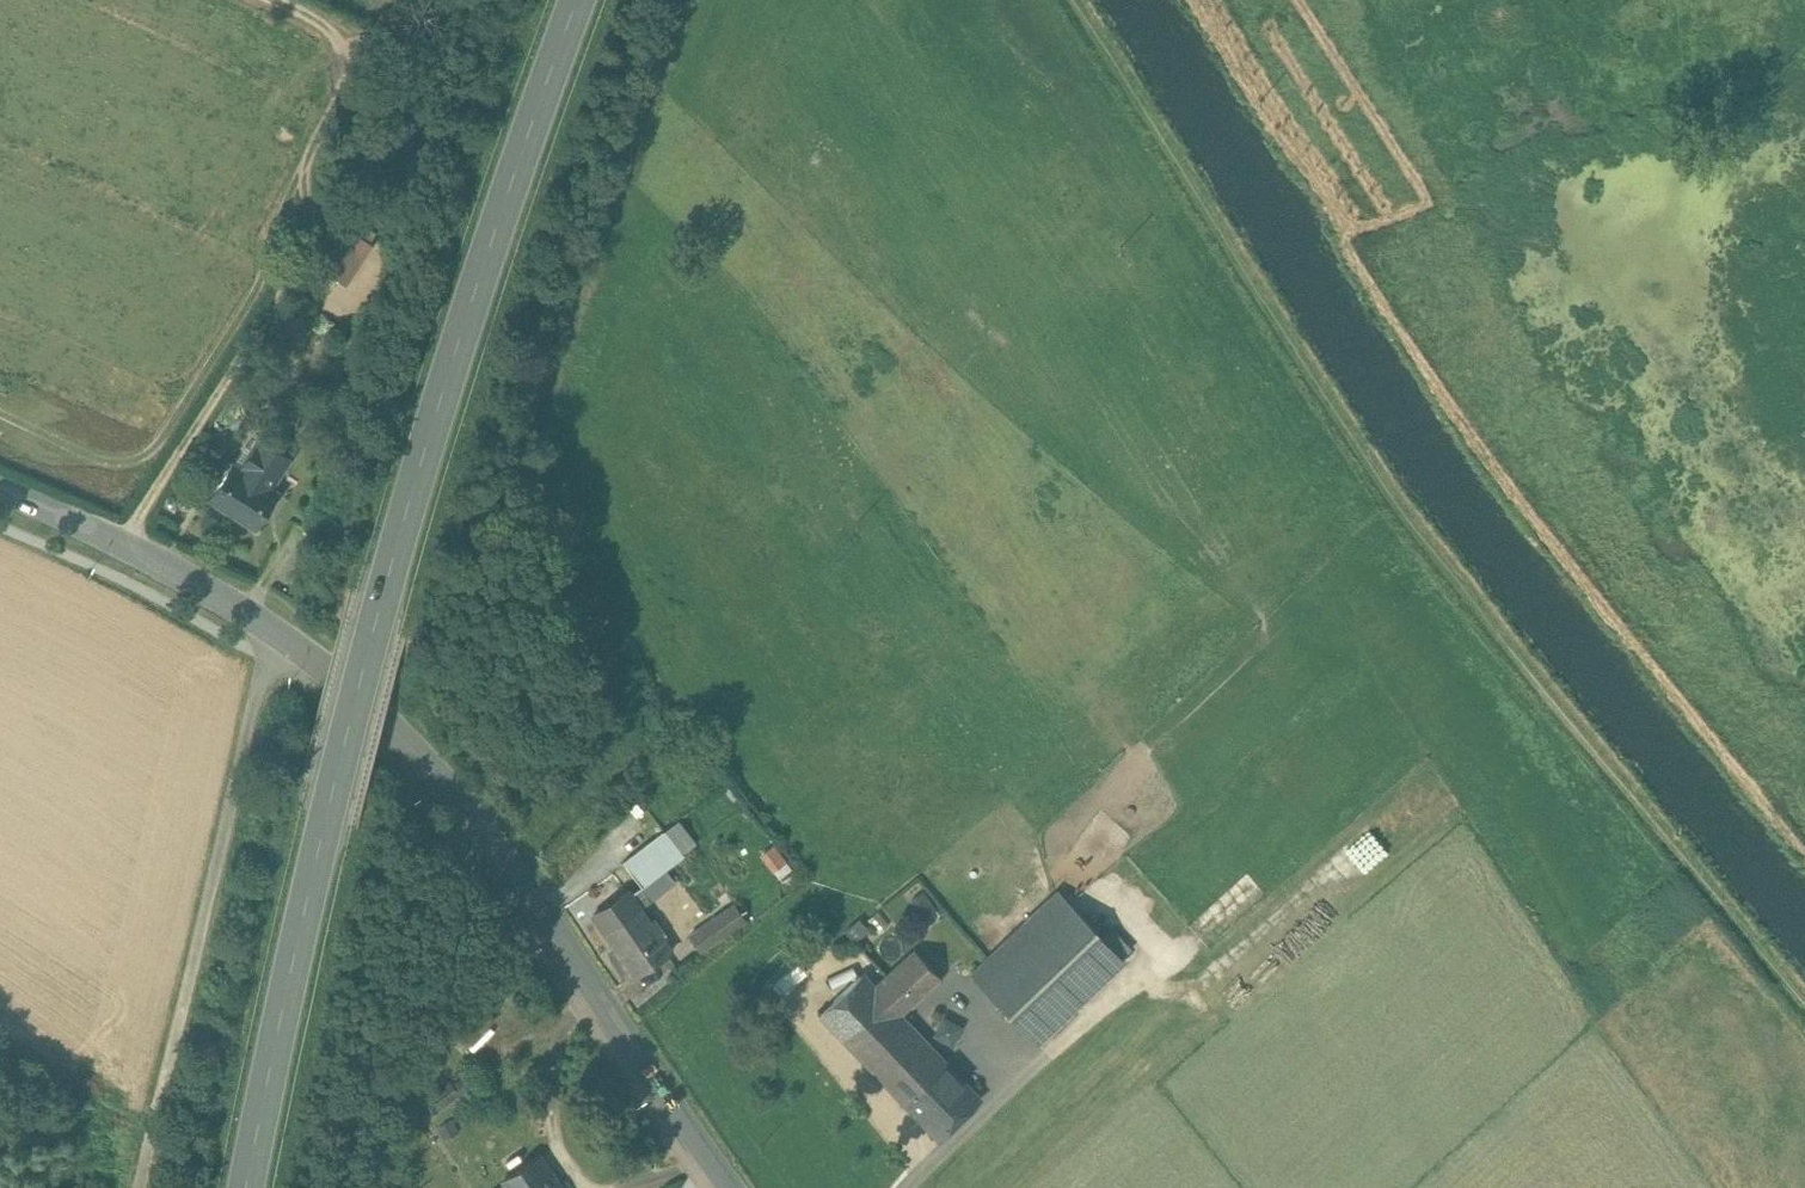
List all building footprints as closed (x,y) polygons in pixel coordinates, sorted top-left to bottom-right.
[(337,243),(320,269),(333,278),(350,251),(337,243)] [(261,440),(241,470),(233,465),(211,499),(256,528),(278,494),(270,489),(290,459),(261,440)] [(678,823),(665,833),(684,858),(698,848),(678,823)] [(755,828),(739,841),(747,852),(764,839),(755,828)] [(665,833),(646,847),(666,872),(684,858),(665,833)] [(777,877),(791,870),(778,845),(764,852),(777,877)] [(646,847),(624,865),(643,890),(666,872),(646,847)] [(1058,891),(971,973),(1038,1043),(1125,961),(1058,891)] [(733,902),(727,893),(717,900),(723,909),(733,902)] [(924,893),(910,902),(922,921),(936,912),(924,893)] [(655,921),(649,925),(627,894),(595,917),(608,934),(607,935),(637,978),(672,953),(663,940),(667,937),(655,921)] [(735,905),(690,937),(701,953),(746,921),(735,905)] [(873,987),(862,975),(821,1013),(900,1097),(941,1058),(900,1015),(941,977),(915,950),(873,987)] [(474,1001),(442,1033),(464,1055),(496,1023),(474,1001)] [(979,1099),(941,1058),(900,1097),(939,1137),(979,1099)] [(539,1155),(504,1180),(507,1184),(501,1187),(562,1187),(539,1155)]
